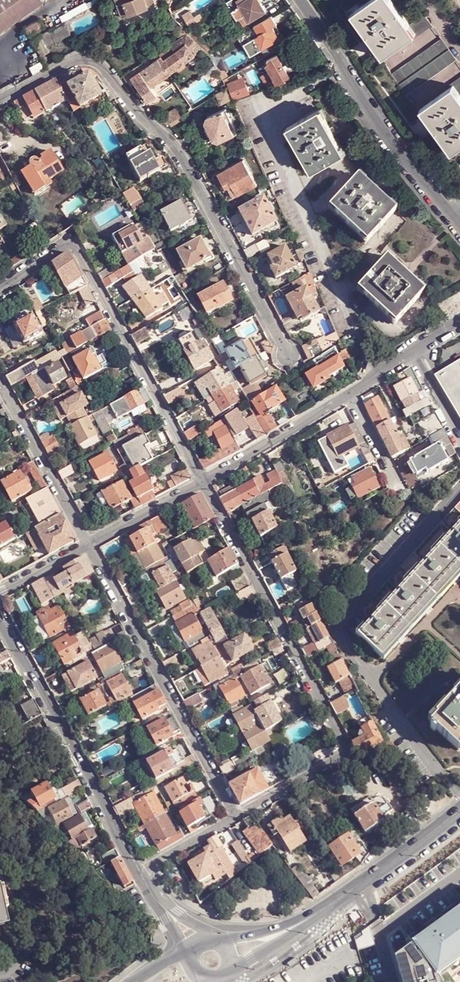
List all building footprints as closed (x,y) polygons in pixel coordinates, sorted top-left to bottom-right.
[(0,35),(45,5),(41,0),(0,0),(0,34),(0,35)] [(123,17),(156,4),(155,0),(116,0),(123,17)] [(259,0),(245,0),(239,3),(239,4),(240,6),(245,15),(250,22),(266,12),(261,3),(259,0)] [(409,26),(391,0),(374,0),(353,15),(381,55),(384,59),(416,35),(409,26)] [(238,19),(241,17),(245,15),(240,6),(233,11),(238,19)] [(245,25),(250,22),(245,15),(241,17),(242,20),(245,25)] [(277,25),(272,16),(255,27),(260,35),(257,37),(263,49),(280,39),(273,27),(277,25)] [(424,16),(409,26),(416,35),(417,37),(432,26),(424,16)] [(56,42),(71,34),(66,24),(51,32),(56,42)] [(188,32),(194,39),(195,40),(200,38),(194,32),(192,30),(188,32)] [(200,38),(195,40),(208,54),(214,50),(197,30),(194,32),(200,38)] [(187,31),(178,38),(184,46),(194,39),(188,32),(187,31)] [(47,47),(56,42),(51,32),(41,37),(47,47)] [(32,39),(41,55),(49,51),(47,47),(41,37),(40,35),(32,39)] [(417,37),(416,35),(384,59),(385,61),(417,37)] [(400,87),(450,51),(444,42),(394,79),(400,87)] [(223,80),(230,75),(215,49),(214,50),(208,54),(211,57),(223,80)] [(161,62),(169,73),(185,62),(177,51),(161,62)] [(456,60),(450,51),(400,87),(406,96),(456,60)] [(277,84),(291,78),(287,70),(283,63),(278,54),(268,59),(274,70),(262,77),(268,87),(277,84)] [(159,58),(132,78),(135,81),(161,62),(159,58)] [(152,87),(169,73),(161,62),(135,81),(149,101),(157,95),(152,87)] [(74,84),(69,88),(81,109),(102,97),(89,76),(84,79),(79,71),(69,76),(74,84)] [(231,89),(246,83),(244,77),(229,83),(231,89)] [(43,108),(46,113),(68,101),(60,88),(60,87),(56,81),(44,87),(35,92),(43,108)] [(250,93),(246,83),(231,89),(234,98),(250,93)] [(60,88),(68,101),(78,118),(82,115),(79,110),(81,109),(69,88),(66,84),(60,87),(60,88)] [(454,87),(452,86),(420,109),(422,111),(454,87)] [(234,100),(228,87),(217,94),(223,106),(232,101),(234,100)] [(422,111),(425,116),(454,155),(459,151),(459,95),(454,87),(422,111)] [(23,99),(15,103),(23,118),(24,117),(26,121),(33,116),(35,120),(46,113),(43,108),(35,92),(23,99)] [(226,108),(208,117),(206,122),(214,139),(220,141),(238,132),(226,108)] [(312,171),(345,153),(333,130),(320,109),(287,127),(312,171)] [(175,110),(160,119),(168,125),(179,118),(175,110)] [(84,119),(80,122),(82,124),(86,132),(90,129),(91,128),(90,126),(86,119),(85,118),(84,119)] [(86,132),(91,141),(96,138),(90,129),(86,132)] [(91,141),(102,158),(106,155),(96,138),(91,141)] [(141,182),(168,167),(162,156),(155,161),(147,145),(134,153),(133,152),(132,153),(133,154),(128,157),(141,182)] [(33,191),(50,180),(65,171),(52,151),(42,157),(43,160),(40,162),(39,160),(36,159),(33,159),(31,161),(30,164),(31,167),(22,172),(33,191)] [(232,186),(238,195),(258,185),(244,159),(218,173),(226,189),(228,188),(232,186)] [(358,176),(329,208),(367,242),(396,210),(377,193),(358,176)] [(53,183),(50,180),(33,191),(35,194),(53,183)] [(234,197),(238,195),(232,186),(228,188),(234,197)] [(134,188),(124,194),(126,197),(130,205),(142,199),(137,191),(136,192),(134,188)] [(253,235),(277,222),(264,198),(240,211),(253,235)] [(142,199),(130,205),(134,212),(145,205),(142,199)] [(174,213),(183,208),(182,205),(183,205),(181,202),(161,213),(162,216),(163,215),(165,218),(174,213),(172,210),(173,210),(174,213)] [(190,218),(184,207),(183,208),(174,213),(173,210),(172,210),(174,213),(165,218),(163,215),(162,216),(171,232),(180,227),(185,224),(188,223),(186,219),(190,218)] [(9,224),(2,212),(0,213),(0,230),(9,224)] [(129,265),(156,248),(156,247),(154,246),(151,239),(150,238),(143,242),(134,226),(113,237),(129,265)] [(45,238),(39,228),(30,233),(37,243),(45,238)] [(155,236),(151,239),(154,246),(159,243),(155,236)] [(178,252),(187,270),(204,261),(211,257),(208,252),(201,239),(178,252)] [(271,248),(267,239),(257,244),(262,252),(262,254),(271,248)] [(257,244),(245,251),(249,259),(262,252),(257,244)] [(286,246),(268,256),(269,259),(272,264),(273,267),(271,268),(270,268),(276,278),(297,267),(286,246)] [(70,254),(54,265),(63,282),(79,272),(70,254)] [(387,257),(358,289),(396,324),(425,291),(406,274),(387,257)] [(99,275),(102,281),(116,272),(113,267),(99,275)] [(102,281),(106,289),(124,278),(120,270),(116,272),(102,281)] [(79,272),(63,282),(70,296),(82,289),(88,287),(79,272)] [(128,294),(133,300),(151,290),(149,287),(141,276),(123,287),(128,294)] [(164,287),(175,280),(173,276),(162,283),(164,286),(164,287)] [(298,293),(307,287),(303,280),(294,285),(298,293)] [(151,290),(133,300),(143,314),(143,313),(147,318),(163,309),(162,307),(168,303),(162,293),(164,286),(162,283),(154,288),(151,290)] [(199,297),(204,308),(229,295),(223,284),(199,297)] [(97,306),(88,287),(82,289),(92,308),(97,306)] [(312,297),(308,289),(307,287),(298,293),(287,298),(292,309),(296,307),(302,318),(304,321),(317,313),(320,312),(312,297)] [(123,298),(127,303),(133,300),(128,294),(123,298)] [(229,295),(204,308),(208,315),(232,302),(229,295)] [(32,298),(28,300),(34,309),(36,312),(44,309),(41,304),(38,299),(34,302),(32,298)] [(189,302),(186,304),(191,312),(194,310),(189,302)] [(296,307),(292,309),(297,318),(298,320),(300,320),(302,318),(296,307)] [(15,318),(18,323),(28,317),(25,312),(15,318)] [(105,320),(101,312),(85,320),(90,328),(70,339),(76,351),(86,345),(93,342),(98,339),(111,331),(105,320)] [(28,317),(18,323),(13,325),(24,344),(43,334),(32,315),(28,317)] [(198,329),(201,328),(204,326),(199,318),(194,322),(198,329)] [(297,318),(283,325),(287,333),(301,326),(298,320),(297,318)] [(132,336),(137,345),(150,337),(145,328),(138,332),(132,336)] [(316,342),(322,352),(341,341),(335,331),(316,342)] [(185,351),(203,341),(199,333),(196,332),(187,338),(183,339),(179,342),(180,342),(179,346),(181,351),(185,351)] [(240,338),(219,350),(221,355),(222,355),(243,343),(240,338)] [(76,351),(70,339),(61,344),(65,350),(67,356),(76,351)] [(226,362),(232,371),(238,368),(250,389),(267,379),(264,372),(268,370),(264,362),(260,365),(257,359),(252,351),(257,349),(251,339),(243,343),(222,355),(226,362)] [(273,350),(274,349),(268,339),(261,343),(267,353),(273,350)] [(196,370),(214,360),(214,359),(203,341),(185,351),(196,370)] [(315,343),(302,349),(309,362),(322,355),(315,343)] [(252,351),(257,359),(261,357),(257,349),(252,351)] [(339,356),(335,349),(316,361),(320,368),(327,379),(347,368),(345,366),(339,356)] [(67,356),(65,350),(58,353),(61,359),(66,357),(67,356)] [(84,380),(101,371),(94,357),(96,356),(93,350),(73,361),(84,380)] [(57,352),(36,364),(40,371),(44,368),(46,367),(61,359),(58,353),(57,352)] [(352,361),(348,352),(339,356),(345,366),(352,362),(352,361)] [(218,366),(226,362),(222,355),(221,355),(214,359),(214,360),(218,366)] [(73,370),(66,357),(61,359),(69,373),(73,370)] [(35,361),(6,377),(11,386),(26,378),(30,376),(40,371),(36,364),(35,361)] [(40,371),(30,376),(42,397),(56,390),(54,385),(66,379),(58,364),(46,371),(44,368),(40,371)] [(438,380),(459,417),(459,367),(438,380)] [(327,379),(320,368),(308,375),(316,388),(327,381),(327,379)] [(423,392),(415,375),(411,368),(406,370),(411,380),(412,380),(419,394),(423,392)] [(213,396),(230,386),(228,383),(225,378),(220,369),(203,379),(207,387),(213,396)] [(406,370),(399,375),(404,383),(411,380),(406,370)] [(42,397),(30,376),(26,378),(38,400),(42,397)] [(72,379),(67,382),(72,390),(77,387),(72,379)] [(200,391),(207,387),(203,379),(196,383),(200,391)] [(395,388),(403,403),(419,394),(412,380),(411,380),(404,383),(395,388)] [(237,384),(231,388),(235,394),(241,391),(237,384)] [(231,388),(230,386),(213,396),(217,404),(222,413),(240,403),(235,394),(231,388)] [(206,400),(213,396),(207,387),(200,391),(206,400)] [(184,397),(179,388),(164,396),(169,405),(184,397)] [(150,402),(143,389),(137,392),(144,405),(150,402)] [(256,409),(252,412),(266,435),(276,429),(267,414),(281,404),(272,389),(267,392),(252,402),(256,409)] [(144,405),(137,392),(115,403),(122,417),(132,412),(144,405)] [(423,392),(419,394),(426,408),(431,406),(423,392)] [(87,419),(93,415),(81,394),(54,409),(61,421),(67,418),(72,426),(87,419)] [(403,403),(410,417),(418,412),(426,408),(419,394),(403,403)] [(363,401),(366,406),(375,400),(373,395),(363,401)] [(217,404),(213,396),(206,400),(210,407),(217,404)] [(366,406),(377,427),(390,420),(378,398),(375,400),(366,406)] [(122,417),(115,403),(110,406),(118,421),(133,413),(132,412),(122,417)] [(222,413),(217,404),(210,407),(216,417),(222,413)] [(238,410),(225,418),(226,419),(229,424),(228,425),(232,433),(234,431),(238,436),(250,428),(257,440),(266,435),(252,412),(250,410),(247,404),(238,410)] [(114,423),(107,408),(101,411),(107,422),(109,426),(114,423)] [(107,422),(101,411),(94,415),(100,427),(107,422)] [(418,412),(410,417),(414,425),(418,423),(422,421),(418,412)] [(439,423),(435,414),(422,421),(418,423),(423,432),(439,423)] [(396,417),(390,420),(397,433),(402,430),(396,417)] [(96,436),(87,419),(72,426),(70,427),(80,445),(96,436)] [(223,420),(206,431),(209,437),(215,433),(222,448),(199,461),(204,470),(238,451),(239,451),(225,419),(223,420)] [(390,420),(377,427),(384,440),(397,433),(390,420)] [(111,430),(109,426),(107,422),(100,427),(104,434),(111,430)] [(443,430),(439,423),(423,432),(427,439),(443,430)] [(367,446),(356,424),(349,428),(359,448),(360,450),(362,449),(367,446)] [(117,442),(121,449),(123,448),(144,437),(144,436),(139,427),(133,431),(134,433),(117,442)] [(185,434),(189,442),(199,435),(200,435),(196,427),(185,434)] [(359,448),(349,428),(329,438),(339,458),(344,455),(359,448)] [(402,430),(397,433),(406,451),(412,448),(402,430)] [(451,446),(444,431),(432,438),(436,446),(440,443),(440,444),(444,442),(447,447),(443,449),(444,451),(451,446)] [(384,440),(393,458),(406,451),(397,433),(384,440)] [(117,441),(114,435),(107,439),(110,444),(113,443),(117,441)] [(100,442),(96,436),(80,445),(83,451),(100,442)] [(144,437),(123,448),(134,470),(140,467),(153,460),(146,448),(150,446),(145,436),(144,437)] [(51,438),(42,443),(47,452),(55,447),(53,443),(51,438)] [(339,458),(329,438),(319,443),(329,463),(339,458)] [(440,443),(436,446),(411,460),(419,474),(427,470),(430,468),(432,471),(450,461),(444,451),(443,449),(440,444),(440,443)] [(371,454),(367,446),(362,449),(366,457),(371,454)] [(114,464),(111,459),(108,453),(90,463),(100,481),(117,471),(114,464)] [(27,465),(33,462),(28,454),(16,461),(20,469),(27,465)] [(375,462),(371,454),(366,457),(369,465),(375,462)] [(344,455),(339,458),(329,463),(336,476),(350,468),(344,455)] [(65,459),(54,465),(58,472),(69,466),(65,459)] [(281,461),(273,465),(277,472),(279,477),(286,473),(281,461)] [(41,492),(47,488),(33,462),(27,465),(41,492)] [(378,467),(375,462),(369,465),(365,467),(368,472),(370,470),(370,471),(378,467)] [(76,473),(72,465),(69,466),(58,472),(62,480),(76,473)] [(129,472),(126,466),(121,469),(124,475),(125,475),(129,472)] [(134,470),(130,472),(135,481),(130,484),(135,494),(138,499),(152,492),(153,491),(145,476),(144,476),(140,467),(134,470)] [(368,472),(365,467),(347,477),(350,481),(354,479),(357,486),(354,487),(359,499),(380,488),(370,471),(370,470),(368,472)] [(192,479),(187,470),(171,479),(174,485),(175,488),(188,481),(192,479)] [(8,476),(5,471),(0,473),(0,480),(8,476)] [(269,476),(271,483),(280,478),(279,477),(277,472),(269,476)] [(12,502),(30,493),(19,474),(2,484),(12,502)] [(254,481),(261,496),(272,491),(282,485),(283,485),(280,478),(271,483),(265,486),(261,477),(254,481)] [(354,479),(350,481),(348,482),(352,488),(354,487),(357,486),(354,479)] [(237,490),(245,505),(262,497),(261,496),(254,481),(237,490)] [(112,510),(131,500),(132,500),(130,496),(123,482),(103,493),(112,510)] [(234,485),(219,492),(222,497),(223,496),(237,490),(234,485)] [(282,485),(272,491),(274,495),(285,489),(282,485)] [(40,526),(61,515),(54,502),(47,488),(41,492),(26,500),(38,523),(40,526)] [(220,498),(228,514),(242,507),(245,505),(237,490),(223,496),(222,497),(220,498)] [(245,505),(242,507),(250,523),(253,522),(252,521),(270,513),(274,511),(270,503),(276,500),(274,495),(272,491),(261,496),(262,497),(245,505)] [(156,498),(152,492),(138,499),(142,506),(156,498)] [(138,499),(135,494),(130,496),(132,500),(131,500),(136,509),(142,506),(138,499)] [(195,528),(213,518),(200,494),(182,504),(193,524),(193,525),(195,528)] [(80,499),(74,502),(80,512),(85,509),(80,499)] [(355,502),(348,506),(351,511),(357,507),(355,502)] [(348,506),(332,515),(335,520),(351,511),(348,506)] [(459,572),(459,513),(455,508),(346,625),(357,635),(380,657),(459,572)] [(252,521),(253,522),(261,538),(269,534),(277,530),(278,529),(270,513),(252,521)] [(37,528),(35,529),(44,546),(49,555),(76,541),(61,515),(40,526),(37,528)] [(160,516),(153,519),(157,527),(160,531),(164,529),(166,527),(160,516)] [(23,528),(29,524),(25,517),(19,520),(23,528)] [(150,521),(131,531),(133,536),(147,529),(152,526),(150,521)] [(29,524),(33,530),(35,529),(37,528),(36,524),(34,522),(29,524)] [(15,540),(6,524),(0,527),(0,548),(15,540)] [(26,534),(33,530),(29,524),(23,528),(21,528),(24,534),(25,534),(26,534)] [(19,537),(24,534),(21,528),(16,531),(19,537)] [(33,530),(26,534),(36,551),(44,546),(35,529),(33,530)] [(129,538),(138,554),(156,544),(147,529),(133,536),(129,538)] [(160,531),(162,535),(165,542),(168,540),(167,538),(168,537),(164,529),(160,531)] [(277,530),(269,534),(272,540),(280,535),(277,530)] [(162,535),(158,537),(161,541),(163,545),(166,544),(165,542),(162,535)] [(129,538),(124,541),(132,557),(138,554),(129,538)] [(198,539),(191,543),(198,555),(204,551),(198,539)] [(175,550),(185,569),(188,574),(203,565),(198,555),(191,543),(191,541),(175,550)] [(284,547),(285,547),(282,541),(276,545),(278,550),(284,547)] [(156,544),(138,554),(143,564),(146,569),(159,562),(164,559),(158,548),(156,544)] [(166,544),(163,545),(169,557),(170,558),(173,556),(167,544),(166,544)] [(288,555),(284,547),(278,550),(269,555),(282,580),(292,575),(297,573),(288,555)] [(216,578),(239,566),(230,549),(208,562),(203,565),(211,580),(216,578)] [(88,577),(94,573),(84,557),(64,567),(67,572),(55,579),(52,575),(43,580),(50,592),(54,598),(64,593),(65,597),(75,592),(73,584),(79,581),(88,577)] [(170,558),(169,557),(164,559),(159,562),(162,566),(171,561),(170,558)] [(174,566),(171,561),(162,566),(163,569),(168,566),(169,569),(174,566)] [(159,562),(146,569),(148,573),(162,566),(159,562)] [(146,569),(143,564),(138,567),(143,576),(147,574),(148,573),(146,569)] [(163,569),(162,566),(148,573),(147,574),(148,576),(163,569)] [(168,566),(163,569),(148,576),(157,591),(176,581),(175,579),(169,569),(168,566)] [(185,569),(177,572),(180,576),(181,578),(188,574),(185,569)] [(240,593),(251,588),(249,584),(243,573),(232,579),(240,593)] [(128,574),(117,580),(121,588),(132,582),(128,574)] [(299,588),(292,575),(282,580),(289,593),(299,588)] [(184,584),(181,578),(176,581),(179,587),(184,584)] [(38,582),(32,585),(39,598),(50,592),(43,580),(43,579),(38,582)] [(176,581),(157,591),(167,609),(186,599),(185,598),(182,592),(179,587),(176,581)] [(240,603),(255,595),(251,588),(240,593),(236,595),(240,603)] [(50,592),(39,598),(43,604),(54,598),(50,592)] [(199,598),(193,601),(195,605),(200,613),(205,611),(199,598)] [(193,601),(192,599),(179,606),(180,607),(182,612),(195,605),(193,601)] [(173,617),(172,617),(176,624),(193,614),(195,616),(200,613),(195,605),(182,612),(173,617)] [(309,614),(316,611),(313,606),(301,611),(306,620),(308,619),(311,618),(309,614)] [(182,612),(180,607),(171,612),(173,617),(182,612)] [(50,637),(69,627),(66,621),(59,608),(50,612),(48,608),(38,614),(40,619),(50,637)] [(210,608),(205,611),(200,613),(202,617),(205,623),(208,629),(212,636),(215,641),(216,642),(226,637),(210,608)] [(321,644),(329,639),(316,611),(309,614),(311,618),(308,619),(312,627),(320,643),(321,644)] [(197,620),(195,616),(193,614),(176,624),(177,625),(185,641),(189,648),(200,642),(212,636),(208,629),(203,631),(200,626),(205,623),(202,617),(197,620)] [(40,634),(43,640),(50,637),(40,619),(34,622),(37,628),(35,630),(36,632),(38,634),(40,634)] [(111,645),(128,636),(121,624),(97,637),(104,648),(111,645)] [(185,641),(177,625),(171,629),(180,644),(185,641)] [(43,640),(46,644),(71,630),(69,627),(50,637),(43,640)] [(75,637),(81,649),(89,644),(82,632),(75,637)] [(73,634),(54,644),(65,664),(67,668),(76,663),(73,659),(84,654),(81,649),(75,637),(73,634)] [(226,637),(216,642),(223,656),(228,664),(249,653),(239,635),(228,641),(226,637)] [(215,641),(212,636),(200,642),(202,645),(209,641),(211,644),(215,641)] [(91,643),(96,652),(104,648),(97,637),(89,641),(91,643)] [(271,652),(282,646),(278,639),(267,645),(271,652)] [(331,647),(333,646),(329,639),(321,644),(320,643),(316,646),(319,653),(331,647)] [(209,641),(202,645),(193,651),(202,667),(219,658),(211,644),(209,641)] [(84,654),(86,658),(92,655),(96,652),(91,643),(89,644),(81,649),(84,654)] [(102,673),(107,670),(120,663),(121,663),(111,645),(104,648),(96,652),(92,655),(95,660),(102,673)] [(334,646),(333,646),(331,647),(339,663),(343,661),(335,645),(334,646)] [(7,651),(0,655),(0,664),(11,658),(7,651)] [(76,663),(82,660),(86,658),(84,654),(73,659),(76,663)] [(93,661),(95,660),(92,655),(86,658),(89,662),(89,664),(93,661)] [(175,656),(162,663),(167,671),(179,664),(175,656)] [(219,658),(202,667),(210,683),(227,674),(219,658)] [(247,659),(238,664),(241,669),(250,664),(247,659)] [(89,664),(94,672),(98,670),(93,661),(89,664)] [(241,669),(239,670),(242,676),(260,667),(256,661),(250,664),(241,669)] [(350,676),(343,661),(339,663),(331,667),(339,682),(350,676)] [(77,689),(97,678),(94,672),(89,664),(89,662),(84,665),(68,673),(77,689)] [(120,672),(125,670),(121,663),(120,663),(107,670),(111,677),(120,672)] [(238,664),(230,669),(233,673),(239,670),(241,669),(238,664)] [(41,674),(45,680),(57,674),(54,667),(41,674)] [(210,683),(202,667),(196,670),(204,686),(210,683)] [(260,667),(242,676),(241,677),(250,694),(251,695),(259,691),(270,685),(260,667)] [(239,670),(233,673),(234,675),(236,679),(241,677),(242,676),(239,670)] [(111,677),(105,680),(107,684),(122,675),(120,672),(111,677)] [(122,675),(107,684),(117,702),(132,694),(122,675)] [(236,679),(234,675),(225,680),(227,684),(236,679)] [(245,696),(236,679),(227,684),(220,687),(220,688),(229,704),(229,705),(236,701),(245,696)] [(227,684),(225,680),(213,686),(215,691),(220,688),(220,687),(227,684)] [(191,684),(177,691),(183,702),(197,695),(191,684)] [(95,686),(81,693),(83,699),(98,691),(95,686)] [(158,711),(167,707),(155,686),(143,692),(147,697),(150,696),(158,711)] [(220,688),(215,691),(224,706),(229,704),(220,688)] [(435,731),(458,753),(459,751),(459,689),(456,694),(428,724),(431,727),(435,731)] [(98,691),(83,699),(80,700),(89,716),(106,706),(98,691)] [(143,720),(158,711),(150,696),(147,697),(143,692),(132,698),(135,704),(134,704),(143,720)] [(110,701),(113,707),(116,706),(110,694),(107,696),(110,701)] [(250,694),(245,696),(247,699),(249,704),(250,704),(255,701),(251,695),(250,694)] [(197,695),(183,702),(188,710),(201,703),(197,695)] [(255,701),(250,704),(251,706),(255,713),(271,705),(270,703),(265,695),(262,697),(255,701)] [(350,708),(344,697),(331,703),(337,715),(350,708)] [(42,715),(34,700),(21,706),(29,722),(40,716),(42,715)] [(270,703),(271,705),(281,722),(287,719),(276,700),(270,703)] [(229,704),(224,706),(226,711),(238,704),(236,701),(229,705),(229,704)] [(271,705),(255,713),(260,724),(268,737),(274,733),(271,727),(281,722),(271,705)] [(255,713),(251,706),(244,710),(242,707),(236,710),(238,713),(234,716),(243,733),(260,724),(255,713)] [(162,715),(173,736),(180,732),(175,722),(169,711),(162,715)] [(157,746),(172,737),(173,737),(173,736),(162,715),(145,725),(157,746)] [(319,715),(312,719),(317,727),(324,723),(319,715)] [(210,719),(197,727),(201,734),(214,726),(210,719)] [(260,724),(243,733),(252,751),(242,756),(241,753),(230,759),(231,761),(230,762),(223,766),(220,767),(224,775),(236,768),(265,753),(261,745),(270,741),(268,737),(260,724)] [(382,743),(372,724),(362,729),(363,731),(366,737),(361,740),(353,744),(359,755),(368,750),(369,751),(371,751),(373,749),(373,748),(381,743),(382,743)] [(274,733),(268,737),(270,741),(274,748),(274,749),(286,742),(280,730),(274,733)] [(172,737),(175,741),(177,740),(183,737),(180,732),(173,736),(173,737),(172,737)] [(184,750),(189,748),(183,737),(177,740),(180,744),(181,744),(184,750)] [(385,749),(381,743),(373,748),(373,749),(376,754),(385,749)] [(338,749),(336,744),(329,748),(332,753),(338,749)] [(84,752),(87,756),(94,752),(92,747),(84,752)] [(332,753),(329,748),(319,753),(322,759),(332,753)] [(156,780),(174,770),(168,759),(173,756),(170,750),(146,762),(156,780)] [(322,759),(319,753),(307,759),(310,765),(322,759)] [(193,765),(197,763),(192,754),(188,756),(193,765)] [(183,770),(193,765),(188,756),(179,761),(183,770)] [(257,769),(229,785),(240,805),(268,789),(257,769)] [(166,787),(173,802),(195,791),(191,785),(187,786),(182,777),(166,787)] [(81,787),(77,781),(59,791),(63,797),(67,795),(81,787)] [(45,784),(54,800),(58,797),(50,782),(45,784)] [(46,807),(49,806),(47,803),(54,800),(45,784),(30,793),(33,799),(26,804),(36,813),(46,807)] [(30,797),(27,791),(18,796),(23,800),(30,797)] [(194,798),(197,797),(195,791),(173,802),(177,808),(183,804),(194,798)] [(145,824),(165,813),(153,793),(140,800),(137,795),(131,798),(135,806),(145,824)] [(413,803),(409,796),(399,806),(405,812),(413,803)] [(114,807),(118,815),(135,806),(131,798),(114,807)] [(194,798),(183,804),(186,809),(179,813),(188,828),(205,818),(196,802),(194,798)] [(63,801),(61,799),(49,806),(46,807),(48,810),(63,801)] [(77,814),(68,799),(63,801),(72,817),(77,814)] [(196,802),(205,818),(209,816),(201,800),(196,802)] [(72,817),(63,801),(48,810),(49,812),(54,822),(57,825),(72,817)] [(92,807),(88,801),(77,807),(80,814),(92,807)] [(169,811),(170,812),(174,809),(170,801),(165,804),(169,811)] [(366,833),(385,821),(383,817),(392,811),(388,805),(378,811),(374,804),(354,816),(366,833)] [(48,810),(46,807),(36,813),(39,816),(49,812),(48,810)] [(157,846),(176,835),(165,813),(145,824),(147,828),(157,846)] [(71,841),(67,843),(86,862),(89,861),(87,858),(88,858),(84,851),(84,852),(81,846),(96,837),(91,829),(87,831),(78,816),(63,825),(71,841)] [(251,817),(243,822),(248,829),(250,831),(244,835),(259,856),(272,846),(251,817)] [(306,842),(298,829),(294,824),(290,817),(283,821),(281,818),(272,824),(287,846),(291,852),(306,842)] [(283,848),(287,846),(272,824),(268,826),(283,849),(283,848)] [(64,830),(61,825),(57,827),(52,829),(57,834),(64,830)] [(370,854),(355,831),(348,835),(361,854),(365,860),(370,854)] [(160,851),(179,840),(176,835),(157,846),(160,851)] [(342,866),(361,854),(348,835),(330,847),(342,866)] [(231,880),(237,875),(221,848),(222,847),(216,837),(208,842),(211,846),(228,874),(231,880)] [(238,857),(246,853),(239,842),(231,847),(238,857)] [(228,874),(211,846),(202,851),(204,854),(196,859),(188,864),(198,882),(212,875),(216,881),(228,874)] [(119,857),(115,849),(101,857),(105,865),(110,863),(119,857)] [(204,854),(202,851),(194,856),(196,859),(204,854)] [(250,863),(256,859),(252,855),(248,856),(247,858),(250,863)] [(121,862),(119,857),(110,863),(125,890),(134,885),(134,884),(121,862)] [(295,875),(308,892),(315,887),(316,886),(310,879),(302,869),(295,875)] [(310,879),(316,886),(318,884),(313,877),(310,879)] [(413,945),(416,949),(413,951),(421,981),(438,981),(436,979),(433,974),(459,955),(459,912),(413,945)] [(371,929),(355,935),(360,949),(376,944),(371,929)] [(413,951),(411,947),(393,959),(401,981),(421,981),(413,951)] [(433,974),(436,979),(459,962),(459,955),(433,974)]
